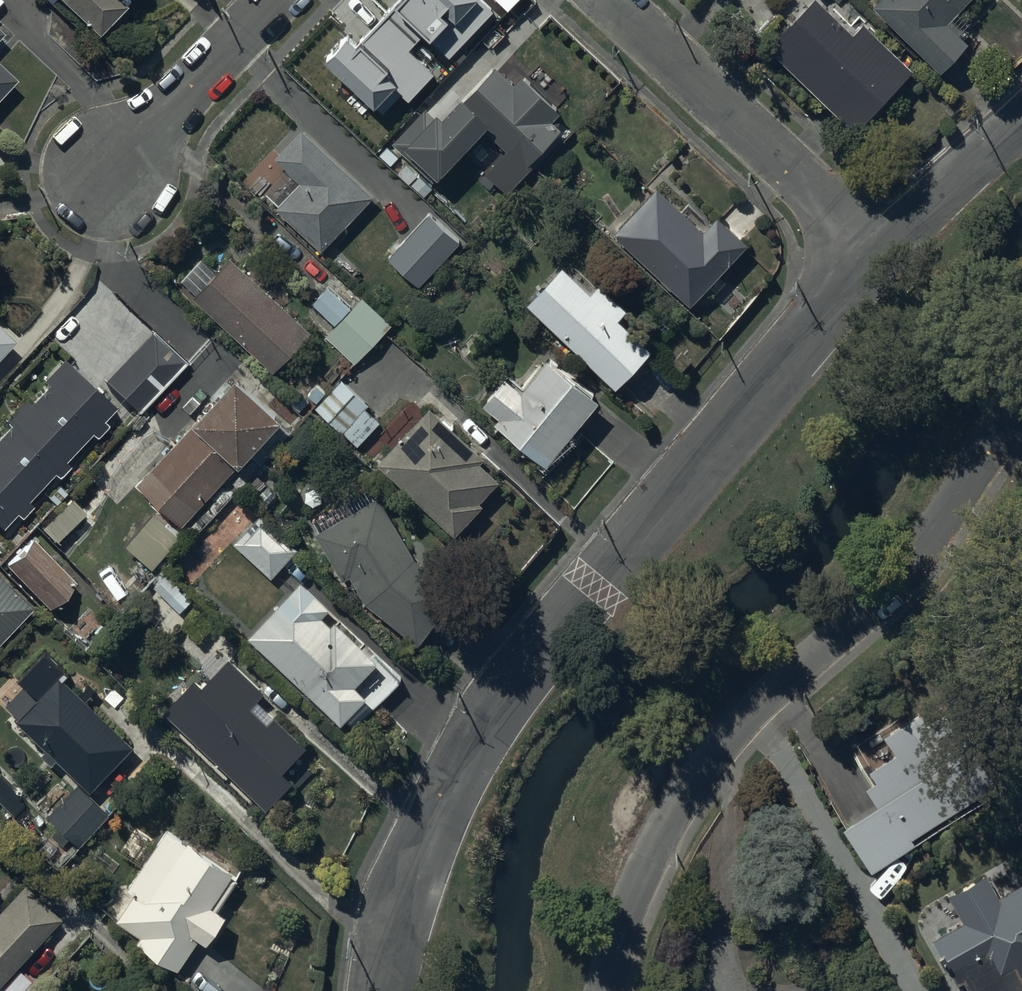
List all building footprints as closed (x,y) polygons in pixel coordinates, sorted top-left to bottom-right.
[(97,34),(124,5),(119,0),(61,0),(97,34)] [(323,61),(375,109),(395,89),(407,100),(432,74),(410,54),(426,37),(451,60),(494,14),(479,0),(398,0),(357,43),(348,34),(323,61)] [(819,0),(812,0),(767,48),(856,130),(912,70),(863,25),(855,33),(819,0)] [(873,6),(941,71),(968,43),(948,23),(970,0),(879,0),(873,6)] [(15,79),(0,65),(0,95),(15,79)] [(514,84),(496,67),(466,98),(463,97),(443,117),(439,113),(434,117),(426,110),(395,142),(435,181),(439,177),(440,178),(486,130),(507,150),(486,171),(508,191),(532,167),(528,163),(560,129),(553,121),(562,112),(523,75),(514,84)] [(374,198),(304,130),(276,159),(301,184),(279,208),(323,251),(374,198)] [(704,232),(657,188),(614,233),(691,305),(750,244),(719,215),(704,232)] [(460,241),(429,214),(389,259),(420,286),(460,241)] [(231,257),(194,297),(274,371),(311,331),(231,257)] [(600,284),(591,293),(564,268),(529,305),(618,388),(653,351),(619,319),(627,310),(600,284)] [(336,320),(326,331),(355,359),(391,320),(362,292),(351,304),(327,282),(312,298),(336,320)] [(0,327),(0,357),(15,341),(0,327)] [(182,362),(151,333),(105,382),(137,411),(182,362)] [(64,359),(42,381),(47,386),(30,403),(26,399),(5,420),(11,426),(0,438),(0,526),(2,528),(16,513),(21,517),(31,507),(26,502),(54,473),(59,478),(70,466),(65,462),(91,434),(97,439),(109,426),(105,421),(117,408),(64,359)] [(548,466),(600,400),(548,359),(522,392),(506,379),(485,406),(500,418),(495,425),(548,466)] [(236,377),(139,485),(183,525),(238,465),(241,467),(284,420),(236,377)] [(370,404),(342,379),(316,408),(358,447),(381,422),(366,409),(370,404)] [(486,459),(431,408),(380,464),(457,534),(484,505),(481,503),(500,481),(481,464),(486,459)] [(367,602),(420,643),(460,593),(416,558),(379,496),(316,533),(343,580),(351,575),(367,602)] [(153,509),(126,540),(153,562),(179,531),(153,509)] [(273,578),(299,550),(261,516),(235,544),(273,578)] [(32,532),(4,559),(48,605),(75,579),(32,532)] [(0,577),(0,643),(33,608),(0,577)] [(355,729),(399,682),(336,622),(332,627),(323,618),(331,609),(303,582),(249,638),(343,727),(347,722),(355,729)] [(284,773),(309,747),(277,717),(270,724),(252,707),(266,692),(231,659),(203,688),(196,681),(165,713),(269,810),(294,783),(284,773)] [(136,747),(61,676),(17,722),(48,751),(44,756),(54,765),(58,760),(93,792),(136,747)] [(951,742),(927,703),(887,727),(898,744),(871,760),(879,772),(868,779),(881,800),(845,822),(869,861),(908,837),(904,832),(989,780),(961,736),(951,742)] [(16,811),(29,798),(1,771),(0,771),(0,796),(16,811)] [(111,815),(79,786),(50,818),(81,847),(111,815)] [(237,873),(168,829),(130,888),(138,894),(120,921),(145,937),(140,944),(181,970),(200,940),(208,945),(225,918),(217,912),(237,881),(233,878),(237,873)] [(999,904),(987,881),(957,897),(971,923),(938,941),(961,983),(972,977),(979,990),(1021,990),(1021,981),(1019,976),(1021,974),(1021,892),(999,904)] [(23,886),(0,911),(0,985),(60,920),(23,886)] [(18,973),(3,990),(37,990),(38,990),(18,973)]
